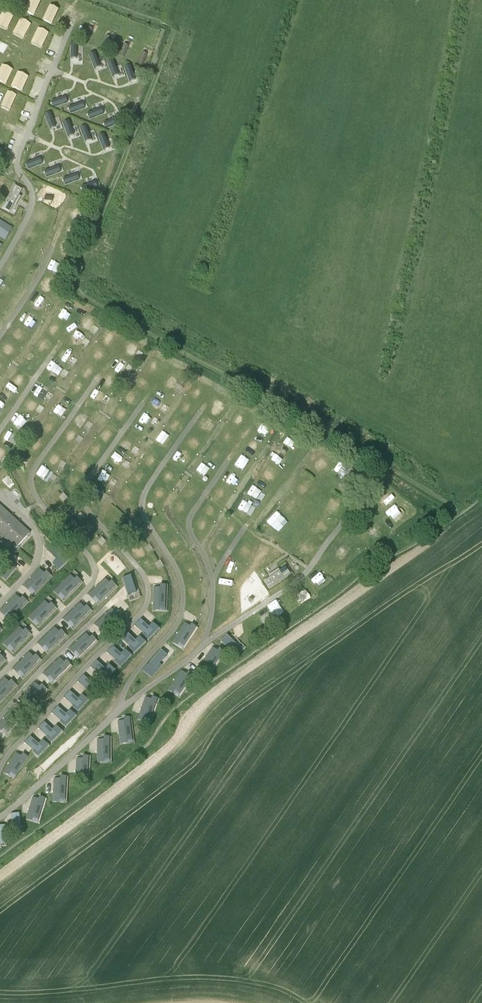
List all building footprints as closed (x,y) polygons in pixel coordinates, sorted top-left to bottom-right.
[(83,38),(88,40),(94,29),(88,27),(83,38)] [(100,46),(106,49),(111,37),(105,35),(100,46)] [(118,54),(124,57),(129,46),(123,43),(118,54)] [(100,64),(94,51),(89,53),(94,67),(100,64)] [(137,63),(143,65),(148,54),(142,51),(137,63)] [(118,72),(113,59),(107,61),(112,75),(118,72)] [(135,77),(130,64),(124,66),(129,80),(135,77)] [(64,95),(51,100),(53,106),(67,101),(64,95)] [(82,100),(68,106),(70,111),(84,106),(82,100)] [(101,106),(87,111),(89,117),(103,112),(101,106)] [(55,125),(50,111),(44,113),(49,127),(55,125)] [(117,116),(104,121),(106,127),(120,122),(117,116)] [(73,133),(68,119),(62,121),(67,135),(73,133)] [(91,138),(86,124),(80,127),(85,140),(91,138)] [(109,146),(104,132),(98,135),(103,148),(109,146)] [(39,156),(25,162),(27,168),(41,162),(39,156)] [(57,164),(44,170),(46,176),(60,170),(57,164)] [(76,172),(62,178),(65,184),(78,178),(76,172)] [(95,180),(81,185),(83,191),(97,186),(95,180)] [(22,189),(15,186),(2,208),(9,212),(22,189)] [(290,456),(278,448),(272,458),(284,465),(290,456)] [(318,461),(324,464),(327,458),(321,455),(318,461)] [(298,485),(305,492),(312,484),(305,477),(298,485)] [(290,493),(284,503),(292,508),(298,499),(290,493)] [(390,510),(397,504),(388,494),(380,501),(390,510)] [(1,543),(6,538),(16,548),(29,534),(0,507),(0,542),(1,543)] [(274,512),(267,523),(276,529),(283,518),(274,512)] [(313,531),(322,526),(317,518),(308,523),(313,531)] [(372,536),(382,529),(377,521),(366,528),(372,536)] [(310,541),(301,545),(305,553),(313,549),(310,541)] [(67,558),(63,554),(62,555),(54,547),(48,552),(56,560),(57,560),(61,564),(67,558)] [(4,574),(11,565),(16,558),(10,552),(0,565),(0,571),(4,574)] [(317,565),(314,575),(322,578),(326,568),(317,565)] [(286,566),(265,581),(269,587),(290,573),(286,566)] [(25,584),(34,593),(44,582),(36,574),(25,584)] [(73,581),(74,579),(70,575),(58,587),(62,591),(60,593),(65,597),(77,585),(73,581)] [(128,595),(136,592),(131,575),(122,578),(128,595)] [(94,597),(99,601),(111,589),(107,585),(109,583),(105,579),(92,591),(96,595),(94,597)] [(307,583),(300,585),(303,595),(310,593),(307,583)] [(153,604),(159,605),(158,608),(165,608),(165,591),(160,590),(160,588),(153,587),(153,604)] [(7,619),(17,609),(8,600),(0,609),(0,613),(7,619)] [(32,613),(36,617),(34,619),(39,623),(51,611),(47,607),(48,605),(44,601),(32,613)] [(69,621),(74,626),(86,614),(82,610),(84,608),(80,603),(68,615),(71,619),(69,621)] [(109,609),(98,619),(108,629),(118,619),(109,609)] [(144,633),(148,637),(153,631),(149,627),(141,619),(135,625),(144,633)] [(175,637),(180,640),(178,643),(183,646),(193,632),(188,629),(190,626),(185,623),(175,637)] [(9,645),(13,649),(25,637),(21,633),(23,631),(18,627),(6,639),(11,643),(9,645)] [(44,645),(48,650),(61,638),(57,634),(59,632),(54,627),(42,639),(46,643),(44,645)] [(130,647),(134,651),(139,645),(135,641),(127,633),(122,639),(130,647)] [(75,652),(79,656),(92,644),(88,640),(90,638),(86,634),(73,645),(77,649),(75,652)] [(233,654),(239,648),(227,634),(221,641),(233,654)] [(116,660),(120,664),(125,658),(121,654),(112,646),(107,652),(116,660)] [(203,661),(207,665),(206,667),(211,671),(221,656),(216,653),(217,651),(212,647),(203,661)] [(148,665),(154,670),(159,664),(167,655),(161,650),(148,665)] [(19,671),(24,675),(36,663),(31,659),(33,657),(29,653),(17,665),(21,669),(19,671)] [(49,676),(54,681),(66,669),(62,664),(64,663),(60,658),(48,670),(52,674),(49,676)] [(100,674),(104,678),(109,673),(105,669),(96,661),(91,666),(100,674)] [(185,676),(186,674),(181,671),(172,685),(176,688),(175,690),(180,694),(189,680),(185,676)] [(86,689),(91,693),(96,687),(92,683),(83,675),(78,681),(86,689)] [(11,688),(7,684),(9,682),(4,678),(0,683),(0,700),(11,688)] [(26,702),(31,706),(42,693),(38,689),(40,687),(35,683),(24,696),(28,699),(26,702)] [(73,705),(77,709),(82,703),(78,699),(69,691),(64,697),(73,705)] [(139,713),(145,715),(144,718),(150,720),(155,703),(150,702),(151,699),(145,697),(139,713)] [(60,720),(64,724),(70,718),(66,714),(57,706),(52,712),(60,720)] [(3,729),(8,733),(19,720),(14,716),(16,714),(12,710),(0,723),(5,727),(3,729)] [(124,723),(124,721),(118,721),(119,738),(125,738),(125,741),(132,740),(130,723),(124,723)] [(47,736),(51,740),(56,734),(52,730),(44,722),(38,728),(47,736)] [(33,750),(37,754),(42,748),(38,744),(30,736),(24,742),(33,750)] [(104,742),(104,740),(97,740),(97,757),(103,757),(103,760),(109,760),(109,742),(104,742)] [(20,757),(22,754),(16,751),(6,767),(12,771),(10,773),(16,776),(25,760),(20,757)] [(76,759),(75,776),(81,776),(81,779),(87,779),(88,762),(82,762),(82,759),(76,759)] [(54,779),(53,796),(58,796),(58,799),(64,799),(65,782),(60,782),(60,779),(54,779)] [(33,797),(28,814),(34,815),(33,818),(39,820),(43,803),(38,802),(39,799),(33,797)] [(11,814),(12,828),(21,827),(19,813),(11,814)]
